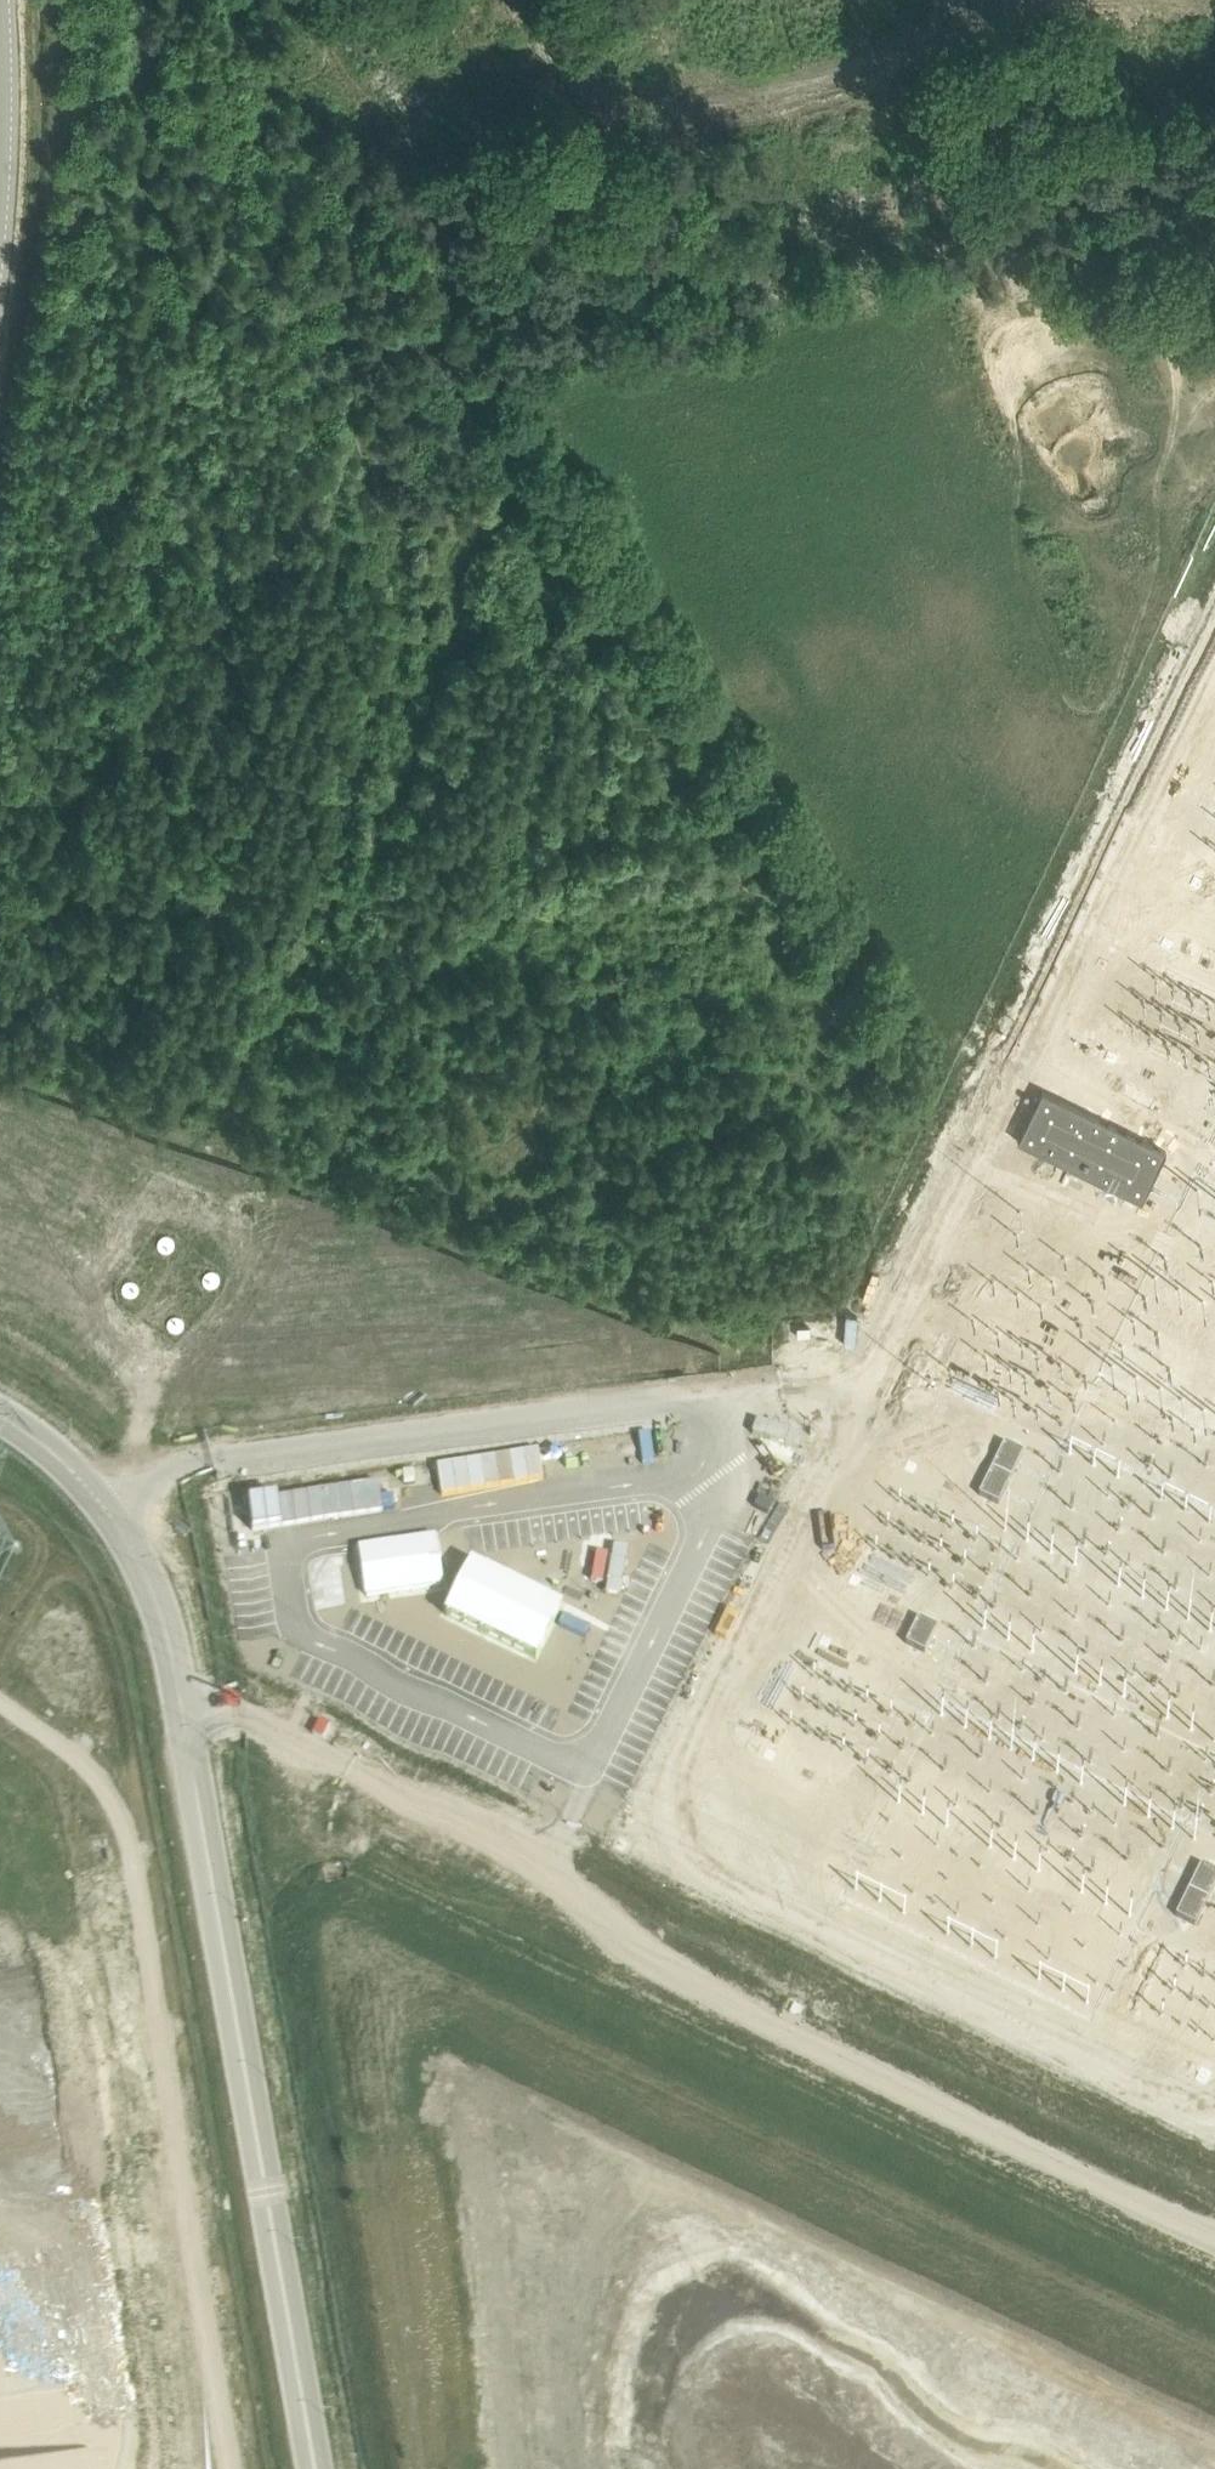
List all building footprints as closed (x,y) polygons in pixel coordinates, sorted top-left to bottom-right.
[(1042,1091),(1018,1141),(1055,1160),(1059,1153),(1072,1160),(1069,1166),(1141,1202),(1166,1152),(1042,1091)] [(1004,1443),(991,1469),(1010,1478),(1023,1452),(1004,1443)] [(991,1469),(978,1495),(997,1504),(1010,1478),(991,1469)] [(918,1617),(905,1643),(924,1653),(937,1627),(918,1617)] [(1188,1890),(1207,1899),(1214,1883),(1214,1871),(1201,1864),(1188,1890)] [(1188,1890),(1175,1916),(1194,1925),(1207,1899),(1188,1890)]
